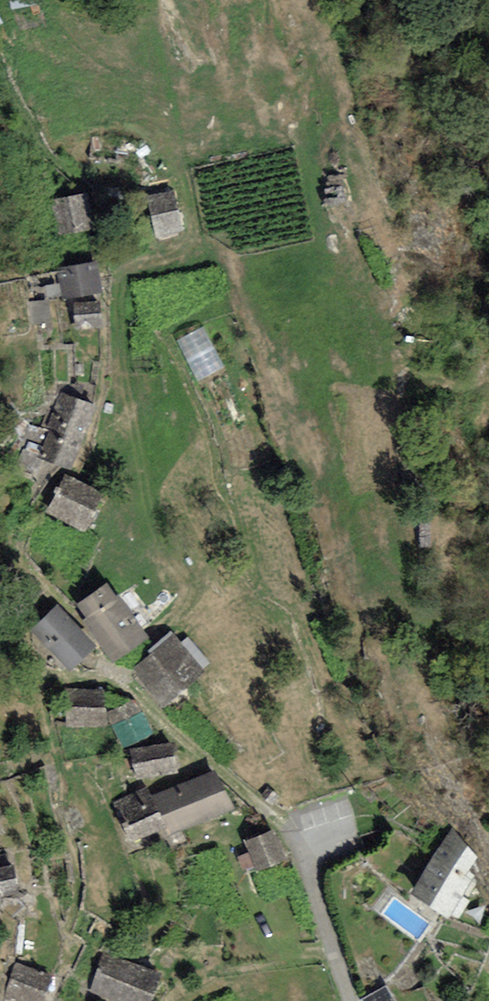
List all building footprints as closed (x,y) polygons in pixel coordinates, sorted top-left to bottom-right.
[(174,189),(146,197),(156,237),(185,229),(174,189)] [(88,190),(50,198),(58,235),(96,227),(88,190)] [(94,259),(56,269),(63,300),(102,291),(94,259)] [(52,319),(50,298),(34,299),(35,320),(52,319)] [(100,301),(73,303),(75,329),(102,327),(100,301)] [(181,337),(199,378),(225,367),(207,326),(181,337)] [(96,402),(60,390),(39,455),(74,466),(96,402)] [(104,492),(66,474),(49,510),(87,528),(104,492)] [(145,632),(106,579),(75,602),(113,655),(145,632)] [(96,642),(58,603),(31,629),(70,668),(96,642)] [(204,671),(172,633),(133,664),(165,703),(204,671)] [(103,691),(65,692),(65,726),(104,725),(103,691)] [(135,698),(105,712),(122,746),(151,731),(135,698)] [(174,742),(132,748),(135,776),(177,771),(174,742)] [(147,787),(112,804),(131,841),(157,828),(163,840),(232,806),(213,769),(153,798),(147,787)] [(272,827),(243,840),(258,871),(286,858),(272,827)] [(479,853),(452,828),(414,887),(447,910),(473,872),(469,868),(479,853)] [(0,867),(0,891),(19,885),(13,864),(0,867)] [(104,952),(90,990),(122,1000),(149,1000),(159,971),(104,952)] [(15,965),(5,1000),(42,1000),(50,975),(15,965)] [(363,998),(364,1000),(396,1000),(386,984),(363,998)]
